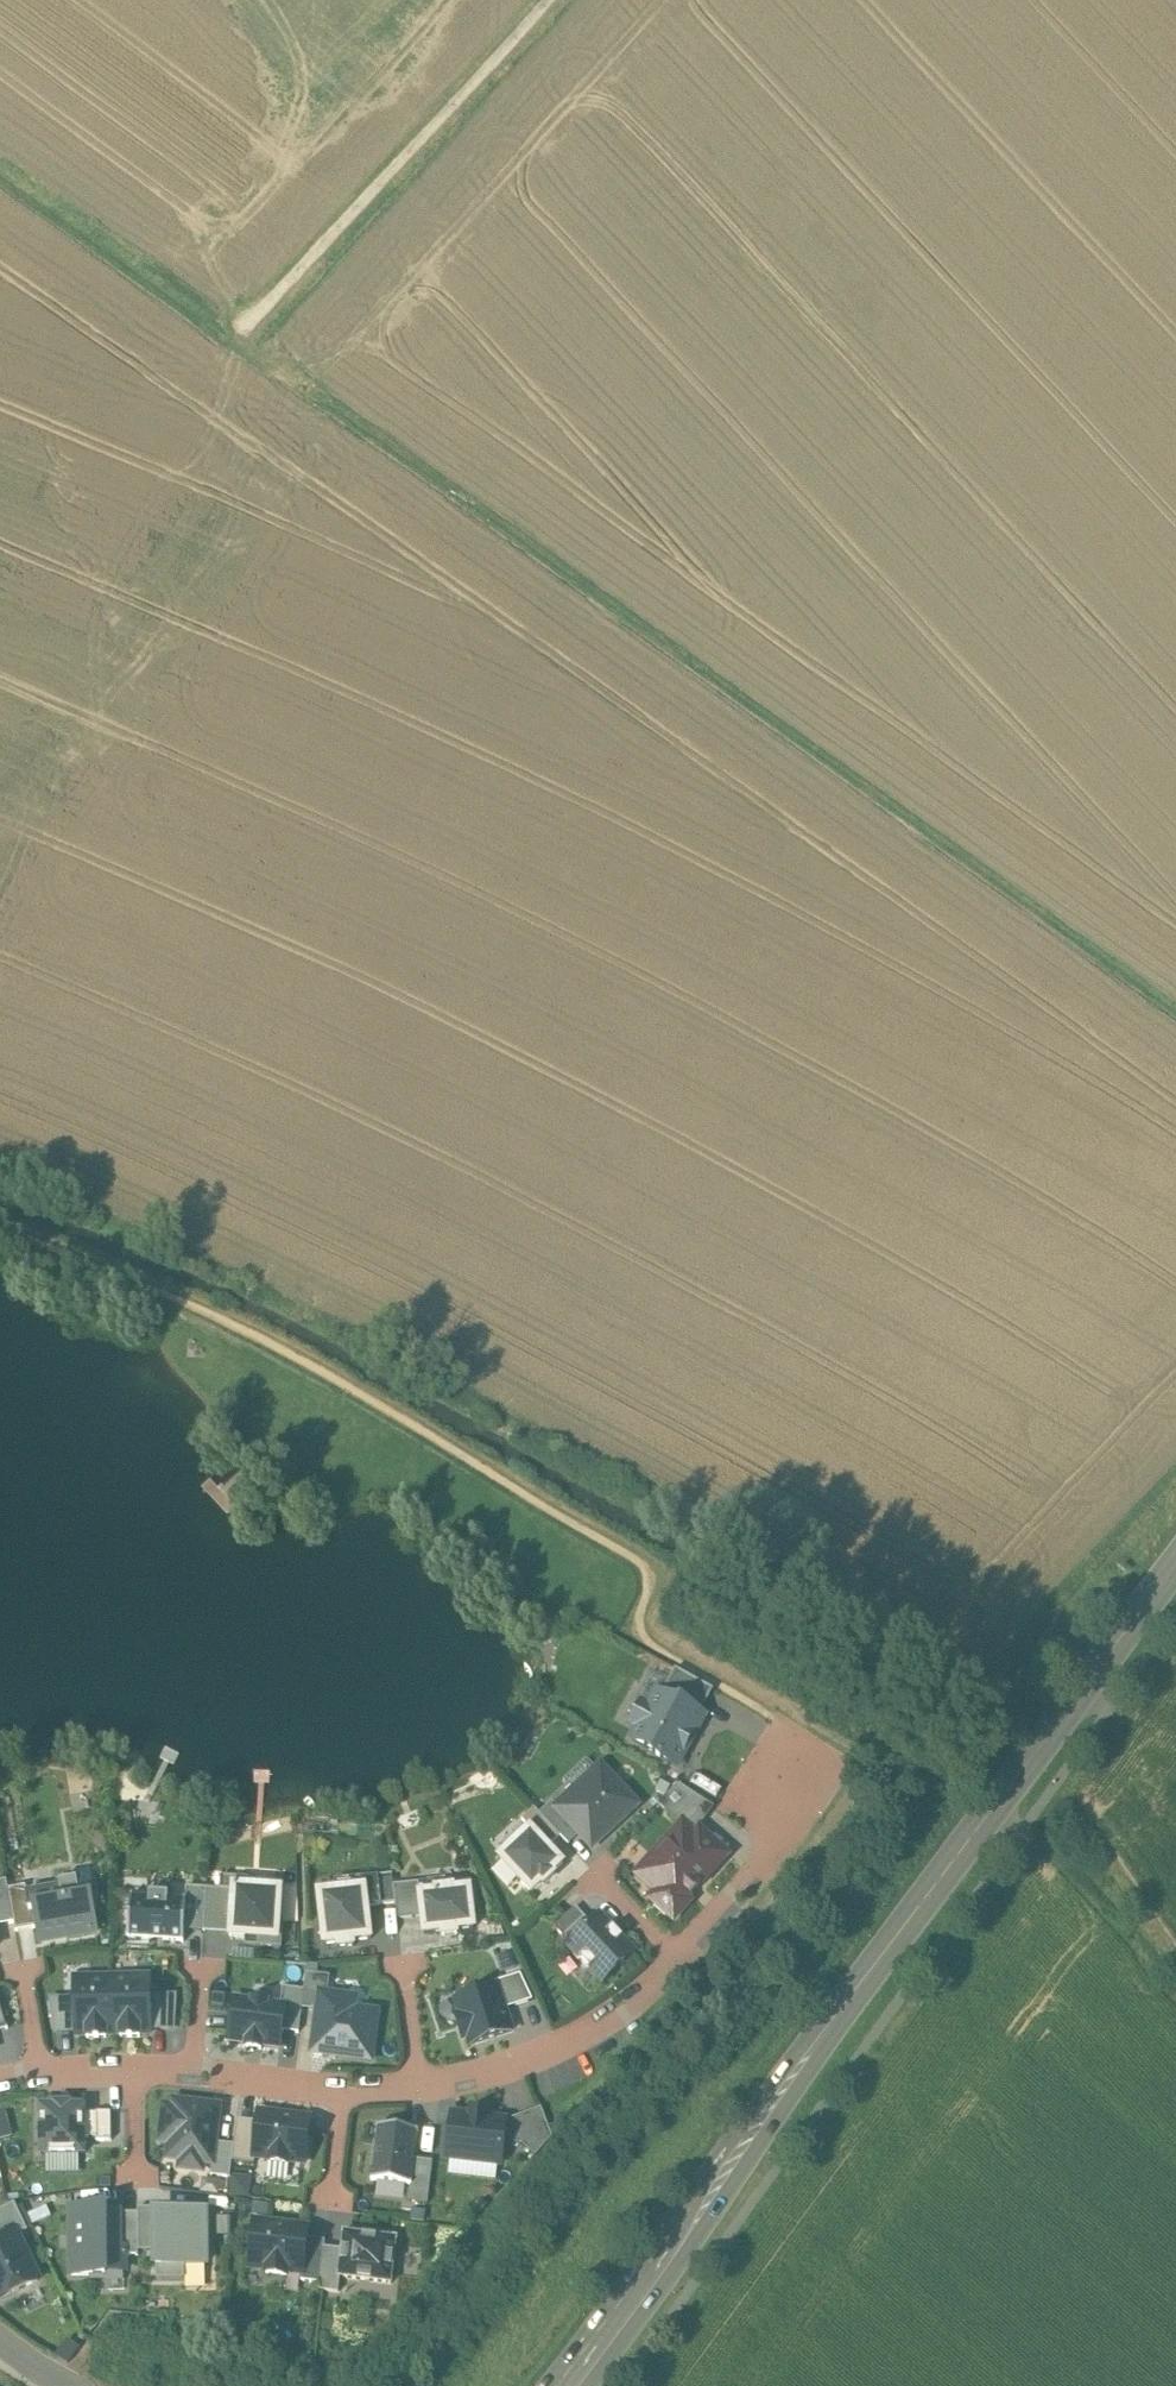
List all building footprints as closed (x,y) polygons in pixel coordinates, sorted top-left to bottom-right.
[(676,1669),(661,1695),(680,1705),(681,1703),(700,1714),(713,1689),(676,1669)] [(677,1766),(704,1716),(700,1714),(681,1703),(680,1705),(661,1695),(657,1693),(649,1707),(643,1704),(632,1724),(638,1727),(632,1740),(655,1752),(654,1754),(677,1766)] [(593,1854),(642,1809),(600,1763),(550,1807),(593,1854)] [(679,1783),(658,1804),(684,1827),(685,1826),(695,1835),(714,1807),(679,1783)] [(559,1839),(533,1811),(520,1823),(528,1832),(546,1851),(559,1839)] [(701,1884),(727,1854),(707,1837),(702,1842),(695,1835),(685,1826),(684,1827),(664,1851),(661,1848),(638,1874),(657,1892),(651,1898),(674,1919),(690,1901),(687,1899),(691,1895),(692,1896),(702,1885),(701,1884)] [(546,1851),(528,1832),(497,1861),(530,1895),(540,1886),(542,1887),(553,1877),(551,1876),(561,1866),(546,1851)] [(281,1888),(234,1885),(235,1877),(221,1876),(220,1889),(233,1889),(230,1933),(230,1936),(256,1937),(256,1946),(282,1947),(283,1919),(279,1919),(281,1888)] [(58,1887),(27,1893),(30,1912),(36,1911),(39,1926),(41,1936),(65,1932),(66,1937),(95,1931),(91,1910),(84,1911),(82,1903),(85,1903),(80,1878),(57,1882),(58,1887)] [(14,1922),(8,1889),(6,1879),(0,1881),(0,1924),(14,1922)] [(419,1882),(393,1885),(397,1918),(422,1916),(419,1893),(420,1893),(419,1882)] [(26,1885),(8,1889),(14,1922),(15,1931),(39,1926),(36,1911),(30,1912),(27,1893),(26,1885)] [(397,1918),(393,1885),(363,1889),(367,1921),(397,1918)] [(187,1887),(186,1899),(184,1930),(204,1931),(206,1888),(187,1887)] [(453,1889),(453,1887),(436,1889),(436,1891),(420,1893),(419,1893),(422,1916),(424,1933),(442,1931),(442,1935),(457,1933),(457,1929),(475,1927),(470,1887),(453,1889)] [(220,1889),(206,1888),(204,1931),(230,1933),(233,1889),(220,1889)] [(363,1889),(314,1894),(318,1947),(369,1943),(367,1921),(363,1889)] [(150,1897),(131,1896),(128,1938),(184,1941),(184,1930),(186,1899),(168,1898),(169,1894),(150,1893),(150,1897)] [(576,1906),(554,1926),(564,1937),(565,1935),(585,1916),(585,1917),(576,1906)] [(585,1916),(565,1935),(572,1942),(591,1924),(585,1917),(585,1916)] [(611,1930),(599,1917),(591,1924),(572,1942),(570,1944),(582,1957),(580,1958),(590,1969),(592,1968),(604,1981),(633,1953),(621,1941),(623,1938),(613,1927),(611,1930)] [(510,1949),(495,1954),(500,1969),(515,1964),(510,1949)] [(304,1989),(302,2007),(315,2009),(318,1989),(328,1990),(330,1976),(306,1973),(304,1989)] [(91,1982),(75,1982),(75,1999),(76,2030),(76,2035),(87,2034),(87,2037),(106,2037),(106,2033),(113,2033),(112,1976),(91,1977),(91,1982)] [(149,1997),(149,1980),(132,1981),(132,1976),(112,1976),(113,2033),(120,2032),(120,2037),(140,2036),(140,2033),(150,2033),(150,2028),(149,1997)] [(454,1991),(470,2045),(518,2030),(501,1977),(454,1991)] [(304,1989),(283,1986),(281,2002),(277,2029),(298,2032),(302,2007),(304,1989)] [(328,1990),(318,1989),(315,2009),(309,2050),(373,2059),(380,2009),(358,2006),(360,1995),(328,1990)] [(173,2027),(175,1996),(149,1997),(150,2028),(173,2027)] [(277,2029),(281,2002),(234,1996),(228,2039),(275,2045),(277,2029)] [(75,1999),(52,2000),(57,2030),(76,2030),(75,1999)] [(8,2028),(0,2001),(0,2031),(8,2028)] [(223,2106),(164,2097),(155,2155),(214,2164),(216,2153),(221,2119),(223,2106)] [(41,2101),(42,2154),(87,2154),(87,2101),(41,2101)] [(522,2144),(536,2156),(553,2137),(542,2107),(505,2121),(502,2142),(522,2144)] [(505,2121),(451,2112),(448,2159),(500,2163),(502,2142),(505,2121)] [(308,2117),(260,2113),(259,2124),(255,2157),(254,2168),(302,2173),(308,2117)] [(413,2130),(413,2120),(366,2118),(364,2167),(411,2169),(412,2154),(413,2130)] [(216,2153),(236,2156),(241,2122),(221,2119),(216,2153)] [(259,2124),(241,2122),(236,2156),(255,2157),(259,2124)] [(412,2154),(433,2155),(433,2130),(413,2130),(412,2154)] [(229,2192),(250,2193),(251,2173),(230,2172),(229,2192)] [(105,2198),(58,2199),(59,2262),(106,2262),(105,2198)] [(216,2214),(167,2212),(167,2224),(165,2255),(165,2264),(215,2266),(216,2214)] [(140,2223),(110,2221),(108,2256),(139,2254),(140,2223)] [(300,2226),(252,2221),(248,2271),(295,2275),(297,2259),(299,2232),(300,2226)] [(167,2224),(140,2223),(139,2254),(165,2255),(167,2224)] [(19,2231),(0,2239),(0,2301),(42,2282),(19,2231)] [(297,2259),(323,2261),(325,2235),(299,2232),(297,2259)] [(347,2264),(346,2273),(387,2276),(389,2234),(348,2232),(348,2237),(347,2264)] [(348,2237),(325,2235),(323,2261),(347,2264),(348,2237)]
